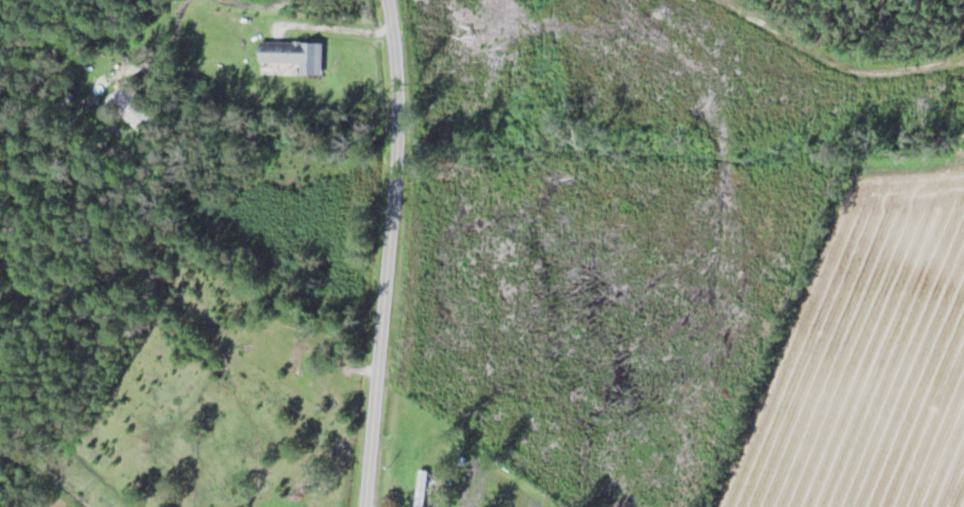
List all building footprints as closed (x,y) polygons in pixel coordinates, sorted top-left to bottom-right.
[(324,41),(261,41),(261,61),(301,61),(301,74),(324,74),(324,41)] [(141,95),(131,85),(125,91),(120,86),(107,99),(137,130),(152,115),(136,100),(141,95)] [(417,468),(417,506),(426,506),(426,468),(417,468)]
